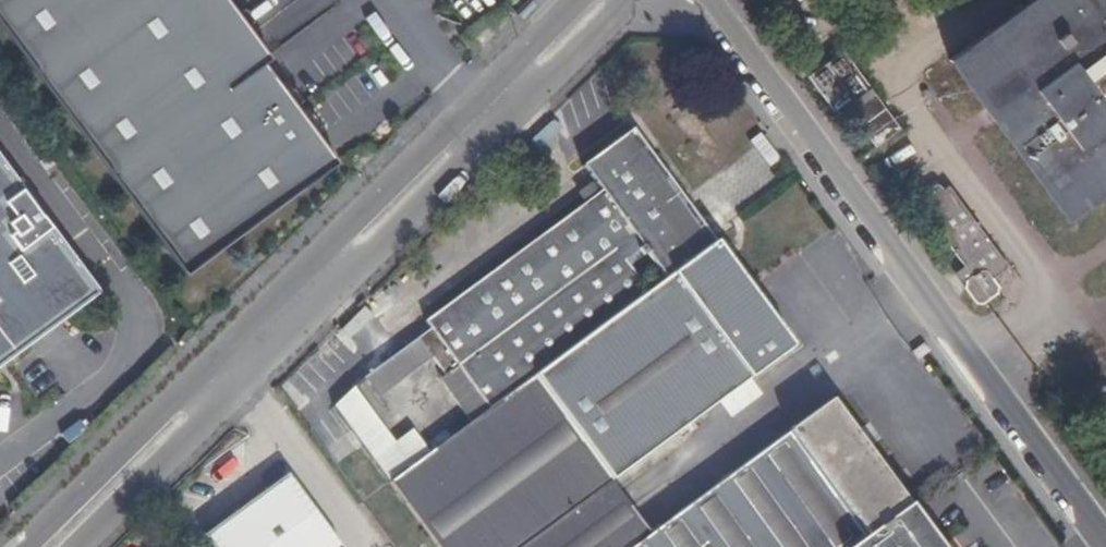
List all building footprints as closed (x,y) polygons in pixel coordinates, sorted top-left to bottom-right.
[(183,268),(328,162),(221,0),(0,0),(0,22),(183,268)] [(290,35),(281,42),(297,63),(345,28),(324,0),(305,0),(278,20),(290,35)] [(518,13),(524,20),(539,7),(533,0),(532,0),(518,13)] [(954,60),(1061,208),(1105,175),(1105,0),(1035,0),(954,60)] [(874,95),(842,52),(808,76),(840,119),(874,95)] [(488,407),(490,409),(533,377),(713,244),(631,132),(582,167),(600,193),(424,322),(430,330),(458,367),(488,407)] [(0,155),(0,366),(101,292),(0,155)] [(921,207),(965,267),(971,277),(966,281),(963,289),(974,304),(982,305),(997,294),(999,287),(993,279),(1008,268),(948,187),(943,192),(939,186),(935,185),(918,199),(922,206),(921,207)] [(609,480),(611,481),(662,443),(690,423),(790,349),(713,244),(533,377),(609,480)] [(971,277),(965,267),(954,275),(963,289),(966,281),(971,277)] [(433,359),(445,376),(458,367),(430,330),(418,338),(433,359)] [(433,359),(418,338),(364,379),(378,399),(433,359)] [(469,421),(488,407),(458,367),(445,376),(438,382),(469,421)] [(436,546),(517,546),(609,480),(533,377),(490,409),(469,424),(389,483),(436,546)] [(353,389),(310,431),(326,452),(374,416),(353,389)] [(446,397),(403,430),(419,452),(463,420),(446,397)] [(907,508),(830,403),(651,536),(635,546),(854,546),(907,508)] [(390,445),(347,477),(364,500),(407,467),(390,445)] [(289,475),(204,537),(212,546),(341,546),(289,475)] [(630,508),(611,481),(609,480),(517,546),(635,546),(651,536),(630,508)] [(854,546),(936,546),(907,508),(854,546)]
